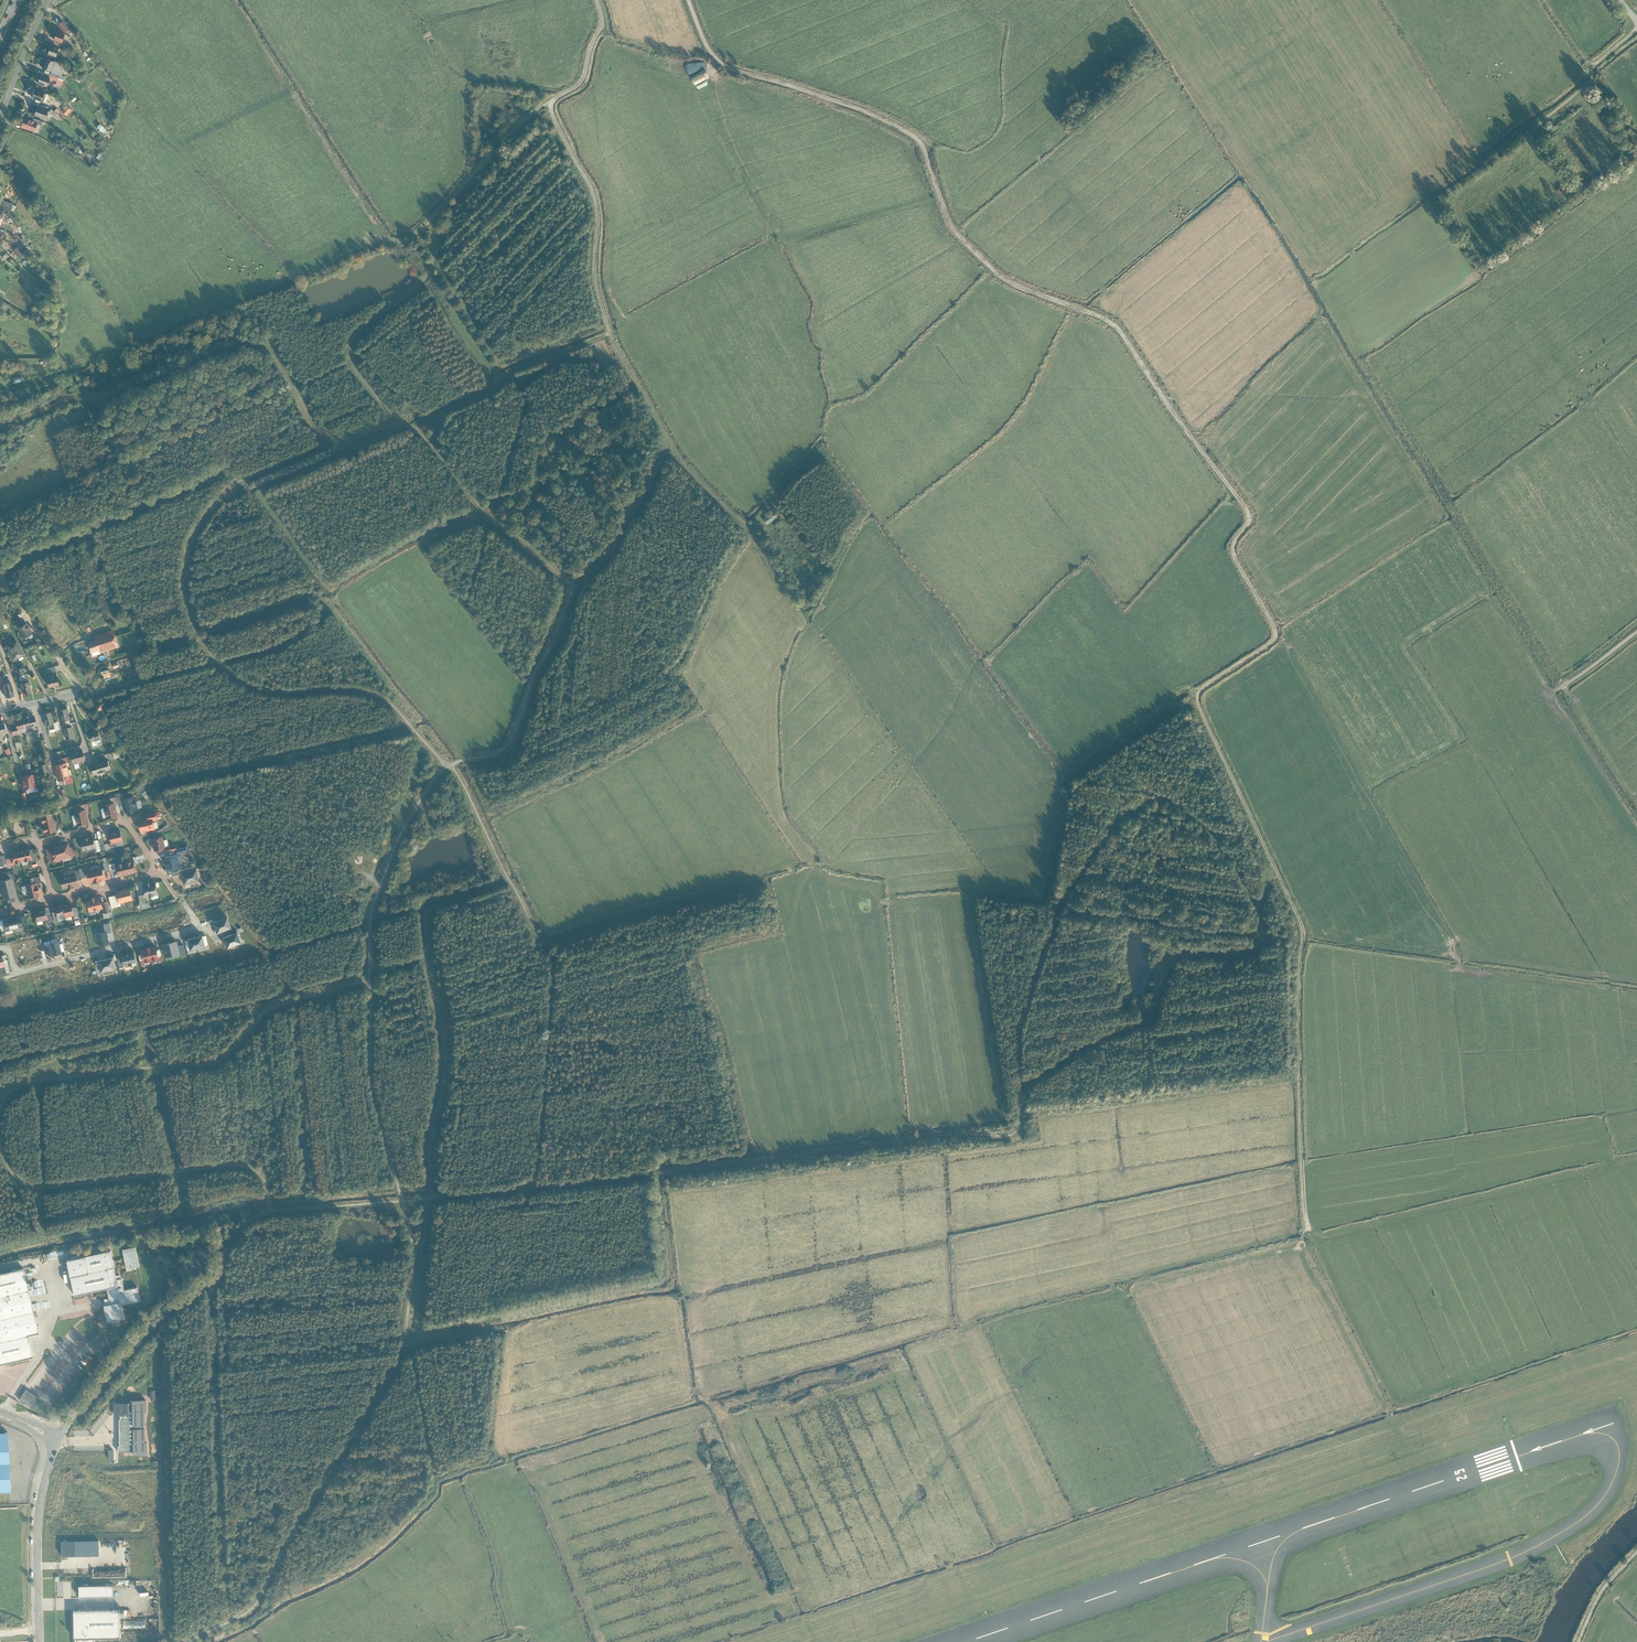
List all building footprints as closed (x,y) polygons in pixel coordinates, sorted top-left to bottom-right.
[(63,21),(58,26),(65,34),(70,30),(63,21)] [(57,33),(54,41),(62,44),(65,36),(57,33)] [(51,47),(48,55),(57,58),(56,59),(66,62),(67,59),(57,56),(59,50),(51,47)] [(46,59),(42,69),(52,73),(56,63),(46,59)] [(709,77),(705,69),(690,76),(694,85),(709,77)] [(41,76),(38,85),(49,89),(52,80),(41,76)] [(64,82),(58,80),(55,87),(62,89),(64,82)] [(36,90),(33,100),(42,103),(45,93),(36,90)] [(66,107),(62,112),(67,116),(71,111),(66,107)] [(48,111),(38,108),(34,119),(45,122),(48,111)] [(52,110),(49,113),(57,120),(60,117),(52,110)] [(24,119),(21,128),(35,133),(38,124),(24,119)] [(109,134),(103,127),(99,130),(106,137),(109,134)] [(0,199),(0,207),(15,212),(17,204),(0,199)] [(19,246),(13,252),(18,258),(25,251),(19,246)] [(771,513),(762,519),(766,526),(775,520),(771,513)] [(28,622),(18,627),(24,637),(28,635),(29,637),(30,638),(33,636),(33,634),(33,633),(28,622)] [(118,646),(113,630),(95,635),(96,639),(88,642),(91,652),(99,649),(100,651),(118,646)] [(25,654),(17,639),(6,645),(14,659),(25,654)] [(24,674),(22,668),(15,671),(17,677),(24,674)] [(104,678),(111,676),(109,668),(102,670),(104,678)] [(59,675),(48,678),(50,687),(61,685),(59,675)] [(32,691),(30,681),(21,683),(23,693),(32,691)] [(15,695),(12,682),(3,684),(6,697),(15,695)] [(70,720),(67,708),(60,710),(62,721),(70,720)] [(54,723),(51,712),(44,714),(46,727),(49,727),(50,729),(55,728),(54,723)] [(36,725),(34,716),(22,719),(24,728),(27,727),(28,731),(33,730),(32,726),(36,725)] [(24,728),(22,719),(14,721),(15,725),(10,726),(12,735),(18,734),(17,730),(24,728)] [(74,737),(72,726),(64,728),(66,739),(74,737)] [(103,743),(98,730),(89,733),(93,746),(103,743)] [(86,761),(82,748),(74,751),(70,752),(71,756),(73,764),(86,761)] [(108,759),(90,764),(93,775),(111,770),(108,759)] [(59,764),(55,765),(57,773),(68,770),(66,762),(65,762),(59,764)] [(46,763),(37,766),(39,775),(48,773),(46,763)] [(68,770),(57,773),(59,780),(63,779),(69,777),(70,777),(68,770)] [(36,786),(33,774),(20,777),(23,789),(36,786)] [(110,798),(111,803),(115,802),(115,806),(119,805),(117,796),(110,798)] [(124,799),(122,799),(123,802),(125,811),(137,808),(136,804),(137,804),(136,800),(135,800),(134,796),(124,799)] [(115,806),(115,802),(111,803),(103,805),(106,819),(118,817),(115,806)] [(81,805),(82,810),(85,809),(86,813),(90,812),(88,803),(81,805)] [(86,813),(85,809),(82,810),(74,812),(77,826),(89,823),(86,813)] [(147,813),(148,817),(153,816),(154,821),(158,820),(156,811),(147,813)] [(39,816),(41,824),(54,821),(52,812),(39,816)] [(144,819),(138,820),(141,832),(147,830),(148,831),(156,829),(154,821),(153,816),(148,817),(144,818),(144,819)] [(54,821),(41,824),(43,834),(56,831),(54,821)] [(32,827),(29,827),(31,837),(34,836),(34,837),(37,836),(36,829),(33,830),(32,827)] [(123,841),(120,830),(109,832),(112,844),(123,841)] [(162,836),(152,839),(155,850),(165,848),(162,836)] [(96,848),(93,837),(80,840),(83,851),(96,848)] [(69,842),(58,845),(62,859),(72,857),(70,847),(69,842)] [(49,847),(49,849),(52,861),(52,862),(62,859),(58,845),(49,847)] [(29,847),(20,849),(23,862),(31,860),(32,859),(30,850),(29,847)] [(10,852),(12,858),(13,864),(23,862),(20,849),(10,852)] [(142,861),(142,857),(144,857),(143,853),(133,856),(134,863),(142,861)] [(167,861),(166,863),(166,864),(168,865),(169,869),(179,867),(179,866),(180,865),(179,862),(178,862),(176,854),(165,856),(167,861)] [(134,860),(125,862),(128,875),(137,873),(134,860)] [(128,875),(125,862),(116,864),(118,877),(128,875)] [(102,867),(87,871),(90,883),(105,880),(102,867)] [(196,870),(182,873),(184,884),(185,883),(186,886),(190,886),(189,882),(198,880),(196,870)] [(75,873),(60,877),(63,889),(78,886),(77,881),(75,873)] [(0,880),(0,884),(1,889),(13,887),(11,878),(0,880)] [(155,882),(143,885),(146,898),(158,895),(155,882)] [(40,896),(37,883),(35,884),(22,887),(23,892),(27,891),(29,899),(40,896)] [(13,887),(1,889),(3,898),(15,896),(13,887)] [(130,888),(116,891),(119,903),(133,900),(130,888)] [(119,906),(116,895),(109,897),(112,908),(119,906)] [(100,897),(87,901),(90,912),(103,909),(100,897)] [(110,912),(108,901),(102,903),(105,914),(110,912)] [(71,903),(63,905),(65,916),(66,918),(74,916),(72,908),(71,903)] [(63,905),(63,904),(54,905),(56,912),(57,918),(65,916),(63,905)] [(78,907),(72,908),(74,916),(75,918),(81,917),(78,907)] [(44,908),(33,911),(36,922),(47,920),(45,914),(44,908)] [(11,915),(14,928),(23,926),(20,913),(11,915)] [(1,918),(4,931),(14,928),(11,915),(1,918)] [(227,917),(220,920),(224,930),(231,927),(227,917)] [(220,920),(213,922),(217,933),(224,930),(220,920)] [(106,932),(97,934),(99,944),(109,942),(107,933),(106,932)] [(237,932),(230,935),(234,945),(242,942),(237,932)] [(203,935),(195,937),(198,948),(205,946),(205,945),(204,942),(203,936),(203,935)] [(230,935),(223,937),(227,948),(234,945),(230,935)] [(195,937),(188,939),(189,945),(190,949),(190,950),(198,948),(195,937)] [(50,943),(51,944),(53,955),(61,953),(58,941),(50,943)] [(179,945),(178,941),(163,944),(166,957),(181,954),(179,945)] [(51,944),(43,946),(46,958),(54,956),(53,955),(51,944)] [(157,946),(149,948),(152,960),(160,958),(157,946)] [(149,948),(141,950),(144,962),(152,960),(149,948)] [(135,952),(122,955),(124,965),(137,962),(135,952)] [(108,969),(115,967),(113,957),(106,959),(108,969)] [(101,971),(108,969),(106,959),(98,960),(101,971)] [(124,1260),(131,1259),(132,1263),(138,1262),(135,1246),(122,1248),(124,1260)] [(111,1251),(66,1261),(70,1278),(74,1296),(107,1289),(109,1298),(104,1299),(106,1306),(104,1306),(107,1323),(124,1319),(121,1306),(141,1301),(138,1288),(124,1291),(122,1279),(121,1279),(121,1275),(116,1276),(111,1251)] [(34,1358),(29,1336),(39,1334),(24,1269),(0,1274),(0,1366),(34,1358)] [(87,1345),(95,1354),(109,1341),(100,1332),(87,1345)] [(33,1411),(40,1400),(25,1390),(18,1402),(33,1411)] [(121,1420),(119,1420),(120,1444),(118,1444),(119,1451),(134,1450),(134,1453),(147,1453),(147,1442),(145,1442),(145,1428),(142,1428),(142,1424),(144,1423),(144,1410),(146,1410),(145,1400),(131,1400),(131,1402),(116,1403),(116,1414),(121,1414),(121,1420)] [(9,1490),(7,1435),(0,1435),(0,1491),(9,1490)] [(111,1584),(76,1584),(77,1596),(112,1595),(111,1584)] [(74,1632),(74,1638),(75,1638),(78,1638),(78,1641),(94,1641),(94,1638),(120,1637),(120,1609),(73,1610),(74,1616),(73,1616),(73,1617),(74,1617),(74,1631),(74,1632)]
